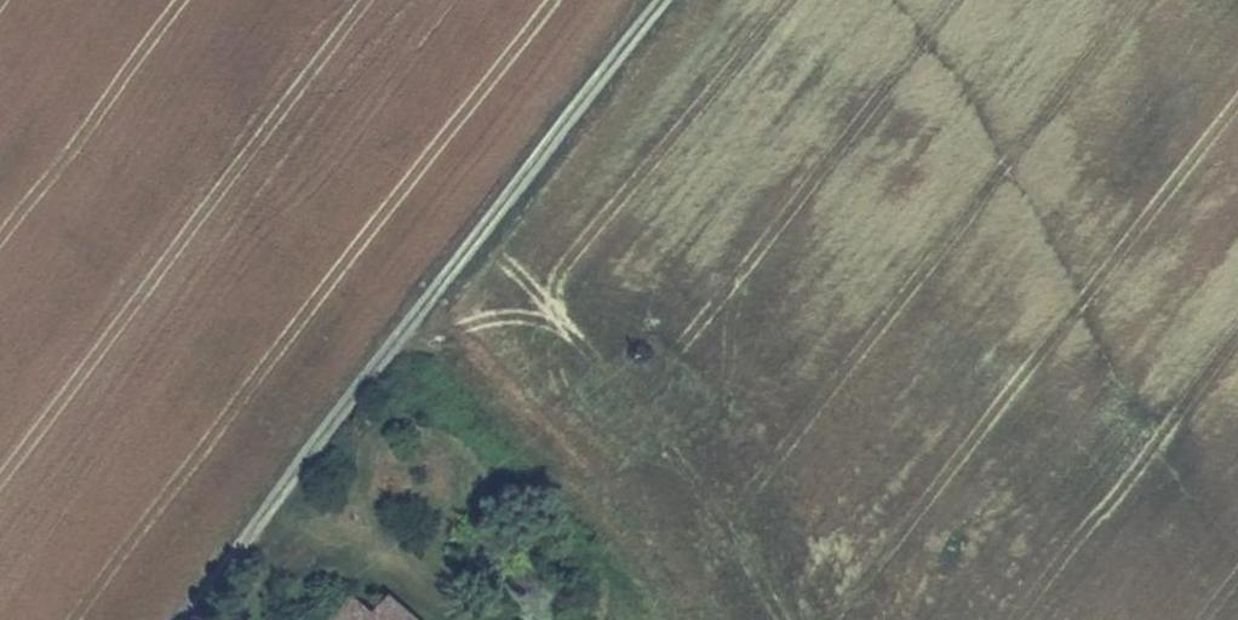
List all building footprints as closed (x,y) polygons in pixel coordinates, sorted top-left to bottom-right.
[(347,619),(384,619),(363,601),(347,619)]
